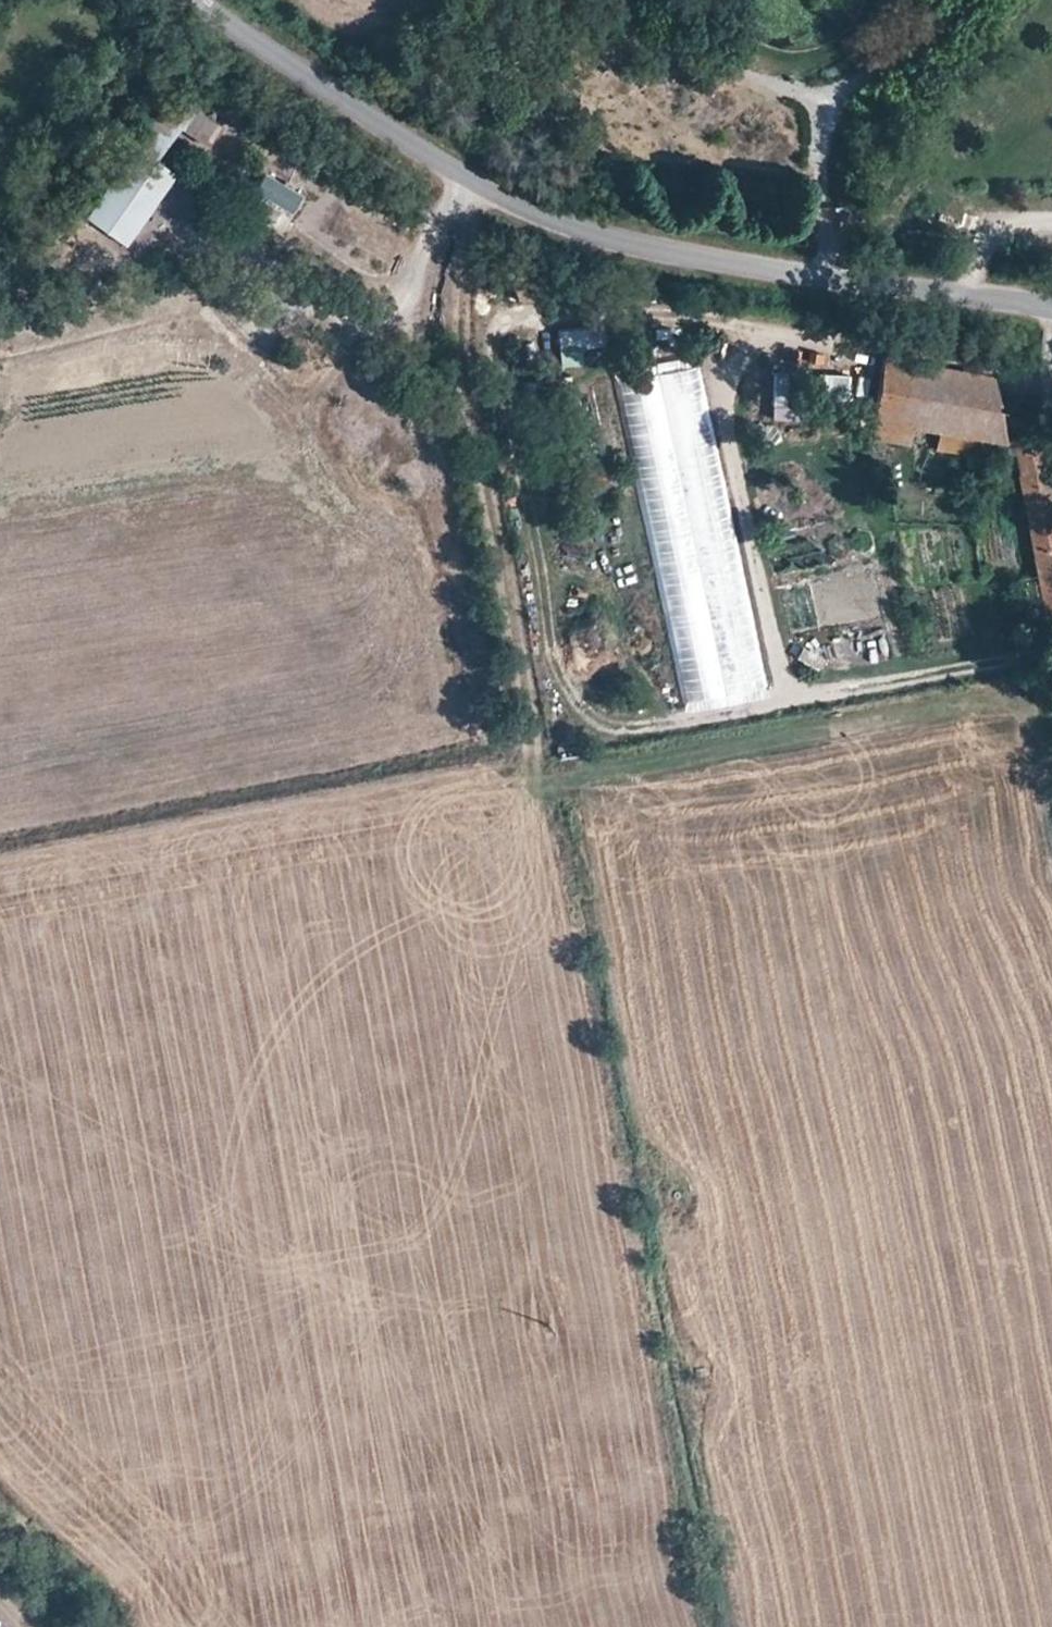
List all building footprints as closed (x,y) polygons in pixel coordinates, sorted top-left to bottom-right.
[(220,125),(189,102),(175,122),(206,144),(220,125)] [(123,241),(175,172),(138,144),(86,213),(123,241)] [(265,168),(255,187),(291,207),(301,189),(265,168)] [(603,321),(556,325),(557,341),(579,339),(605,336),(603,321)] [(580,354),(579,339),(557,341),(559,356),(580,354)] [(678,345),(635,350),(637,366),(680,361),(678,345)] [(992,377),(881,357),(871,421),(889,425),(939,434),(1004,444),(992,377)] [(772,374),(771,413),(825,414),(826,376),(772,374)] [(888,438),(889,425),(871,421),(869,434),(888,438)] [(1008,438),(1049,644),(1051,643),(1051,501),(1039,433),(1008,438)] [(1009,465),(1004,444),(939,434),(935,453),(1009,465)] [(704,1368),(694,1370),(695,1377),(706,1376),(704,1368)]
